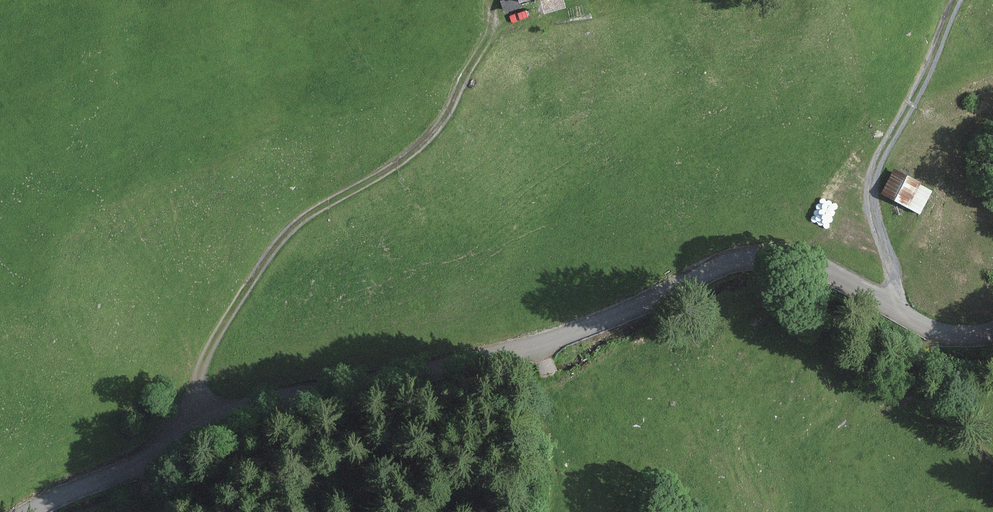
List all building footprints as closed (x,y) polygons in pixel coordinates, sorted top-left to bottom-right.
[(934,188),(895,173),(885,197),(925,212),(934,188)]
